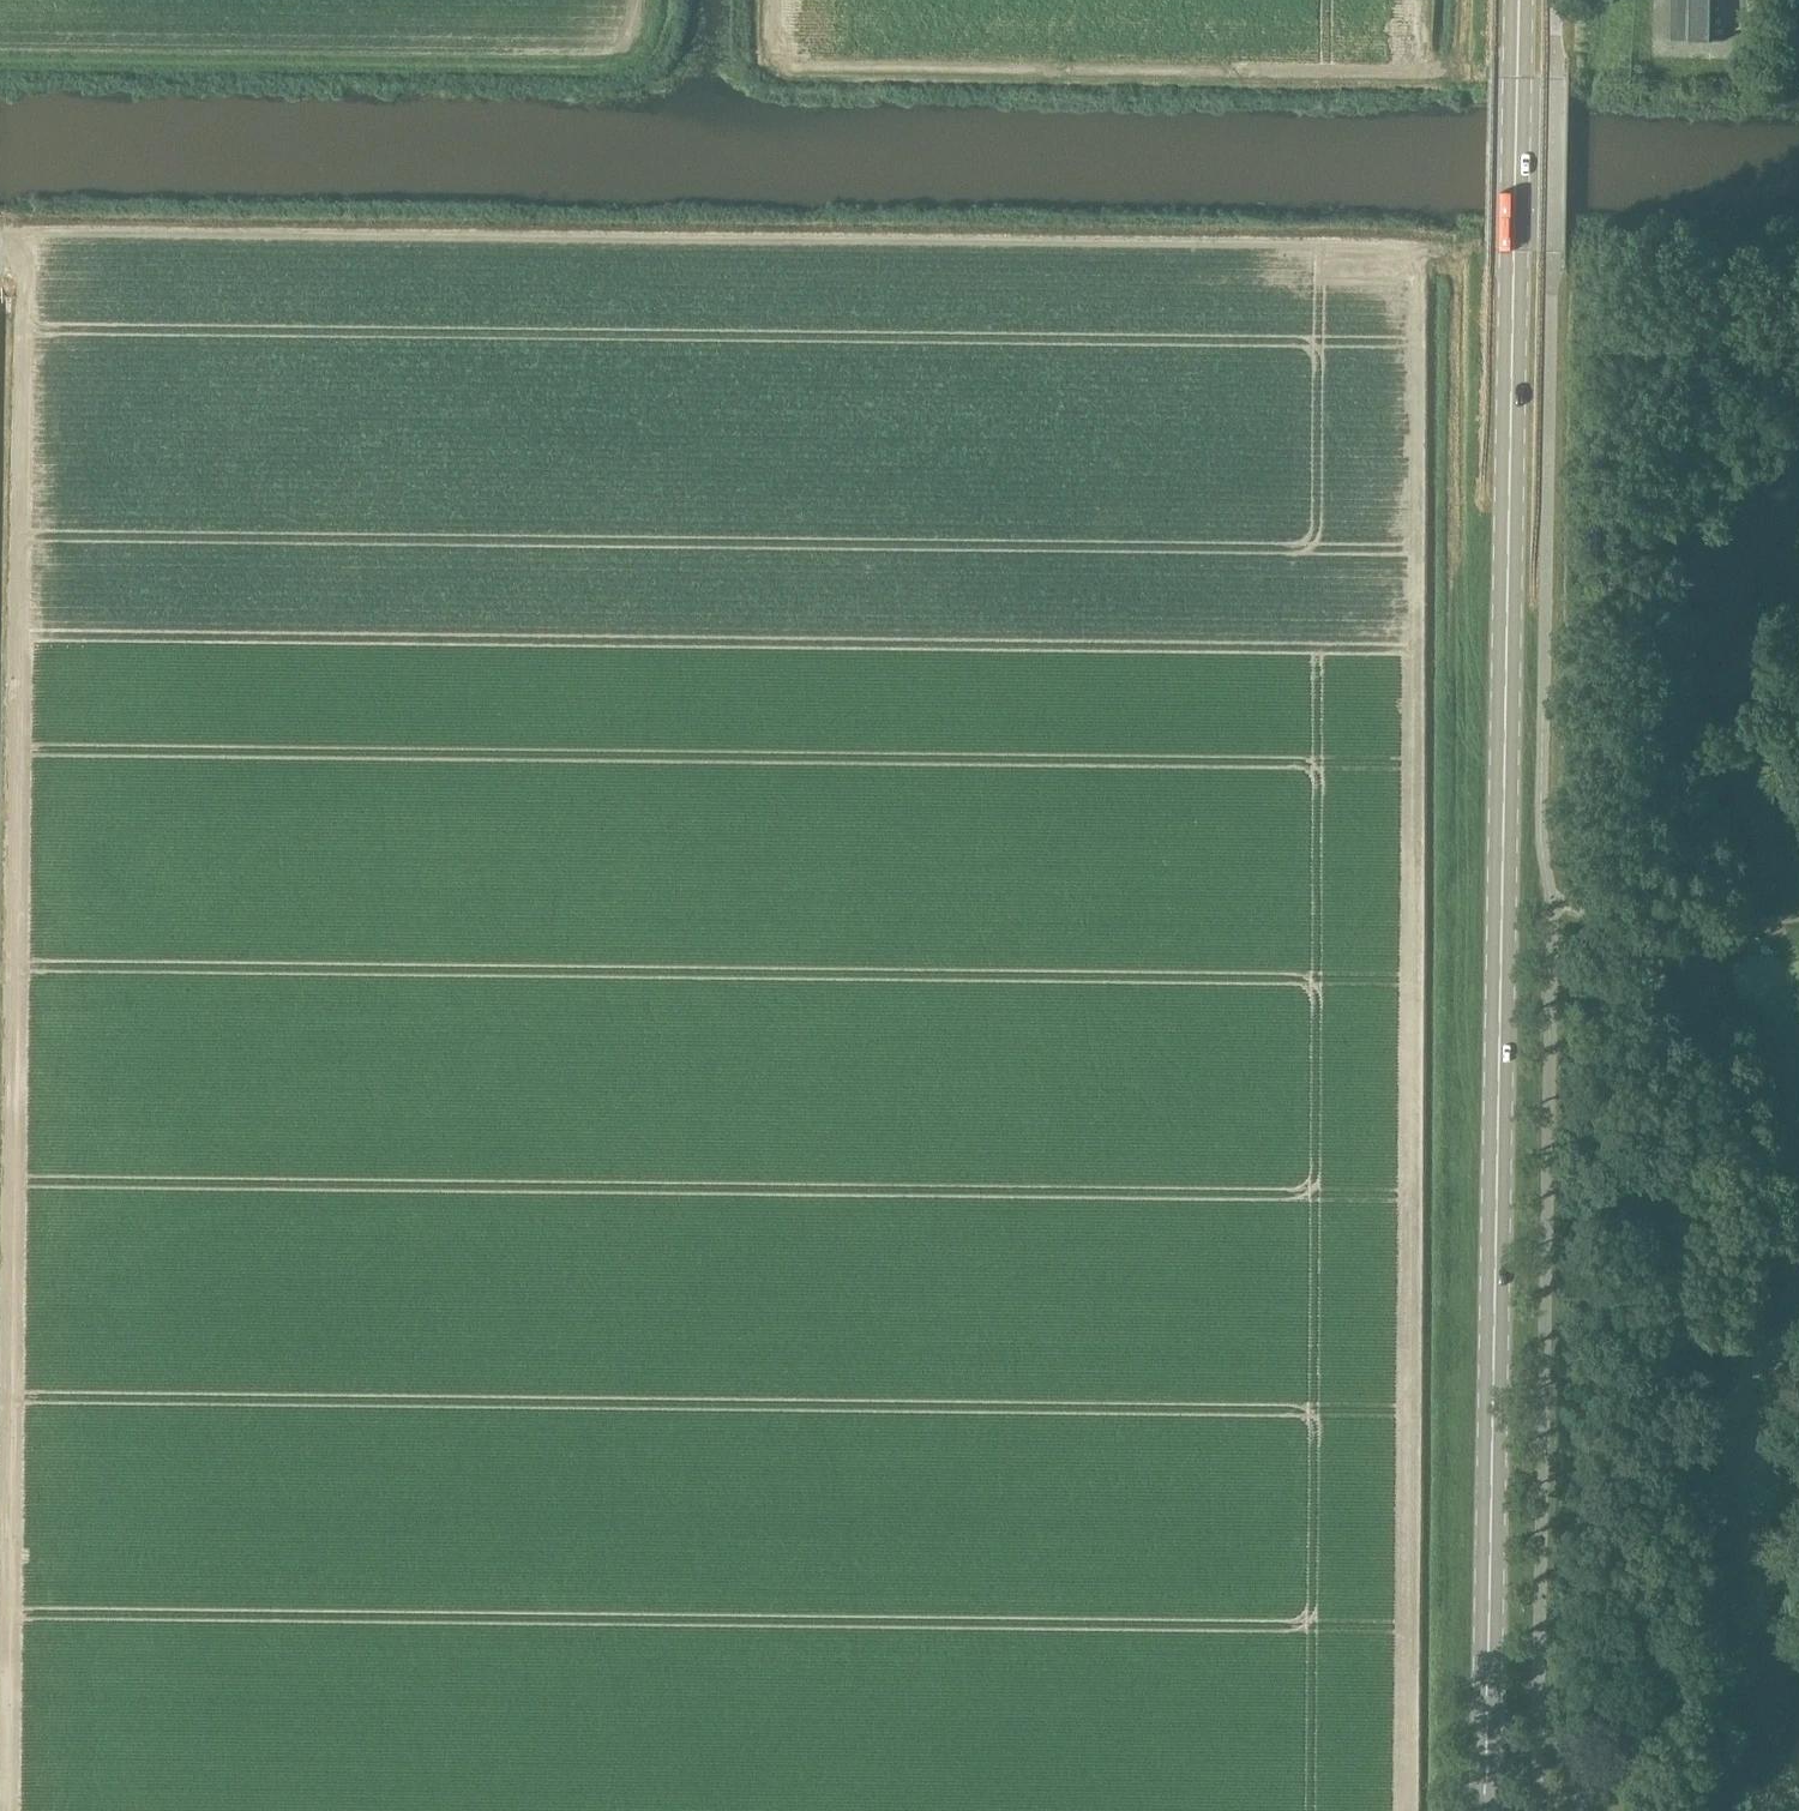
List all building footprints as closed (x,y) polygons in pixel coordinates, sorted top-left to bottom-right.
[(1711,39),(1709,39),(1710,0),(1669,0),(1669,40),(1724,40),(1724,39),(1711,39)] [(1671,58),(1715,59),(1715,44),(1671,43),(1671,58)]
